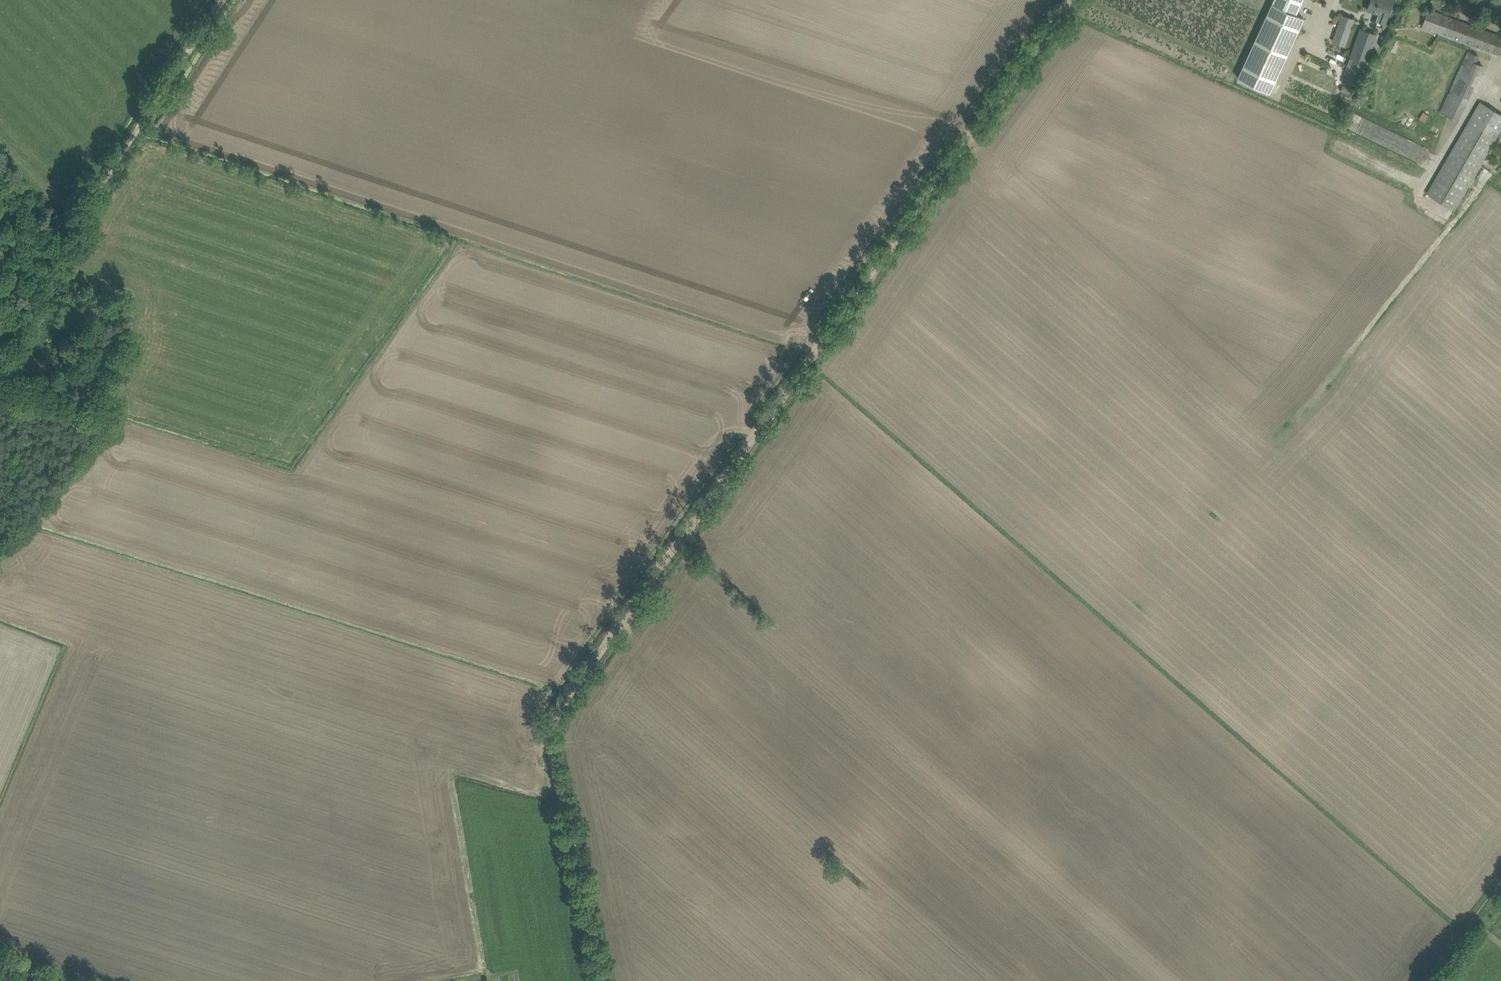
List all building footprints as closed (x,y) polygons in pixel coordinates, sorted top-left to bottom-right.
[(1238,77),(1270,92),(1304,18),(1296,14),(1303,0),(1274,0),(1238,77)] [(1367,9),(1380,13),(1376,24),(1383,27),(1387,16),(1388,16),(1389,13),(1390,13),(1392,8),(1391,7),(1393,0),(1370,0),(1367,9)] [(1499,54),(1500,49),(1500,35),(1429,9),(1423,26),(1499,54)] [(1345,46),(1354,19),(1342,14),(1332,42),(1345,46)] [(1357,87),(1360,77),(1362,77),(1377,34),(1361,28),(1346,72),(1347,72),(1343,82),(1357,87)] [(1441,111),(1458,119),(1483,65),(1476,62),(1479,55),(1468,51),(1441,111)] [(1454,210),(1500,129),(1500,113),(1480,101),(1427,193),(1454,210)] [(1429,115),(1423,112),(1419,119),(1425,122),(1429,115)] [(1419,162),(1427,148),(1400,135),(1397,139),(1401,141),(1396,150),(1419,162)]
